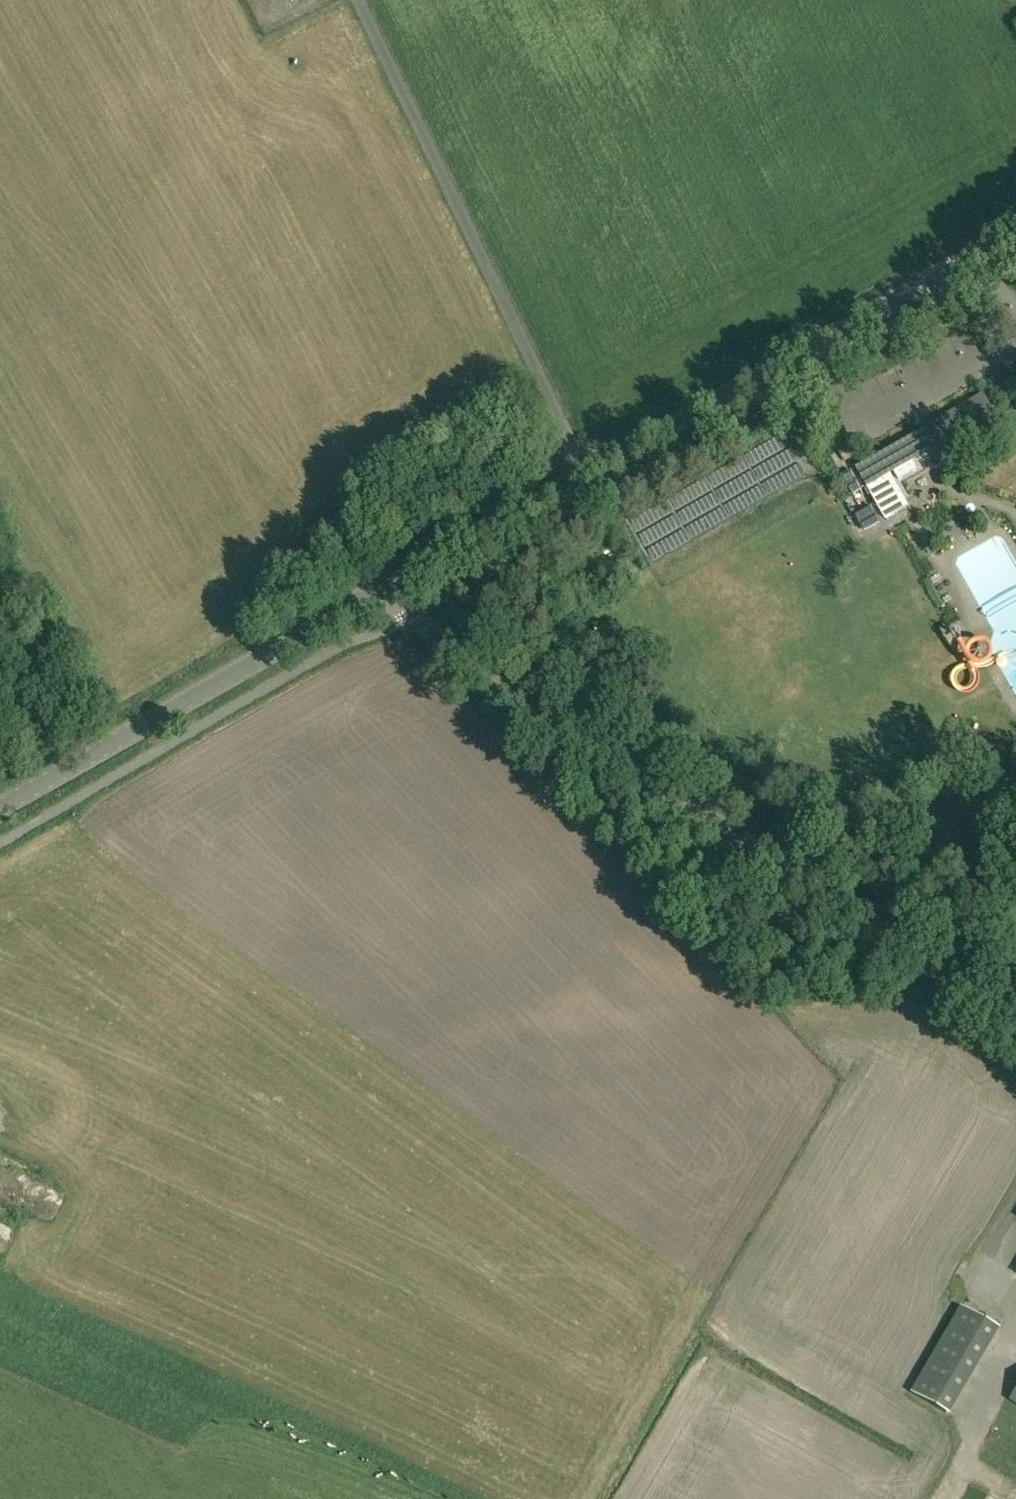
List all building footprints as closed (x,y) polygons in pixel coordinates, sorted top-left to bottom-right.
[(991,414),(981,396),(855,467),(883,519),(902,509),(883,475),(991,414)] [(960,1408),(999,1318),(961,1302),(922,1391),(960,1408)]
